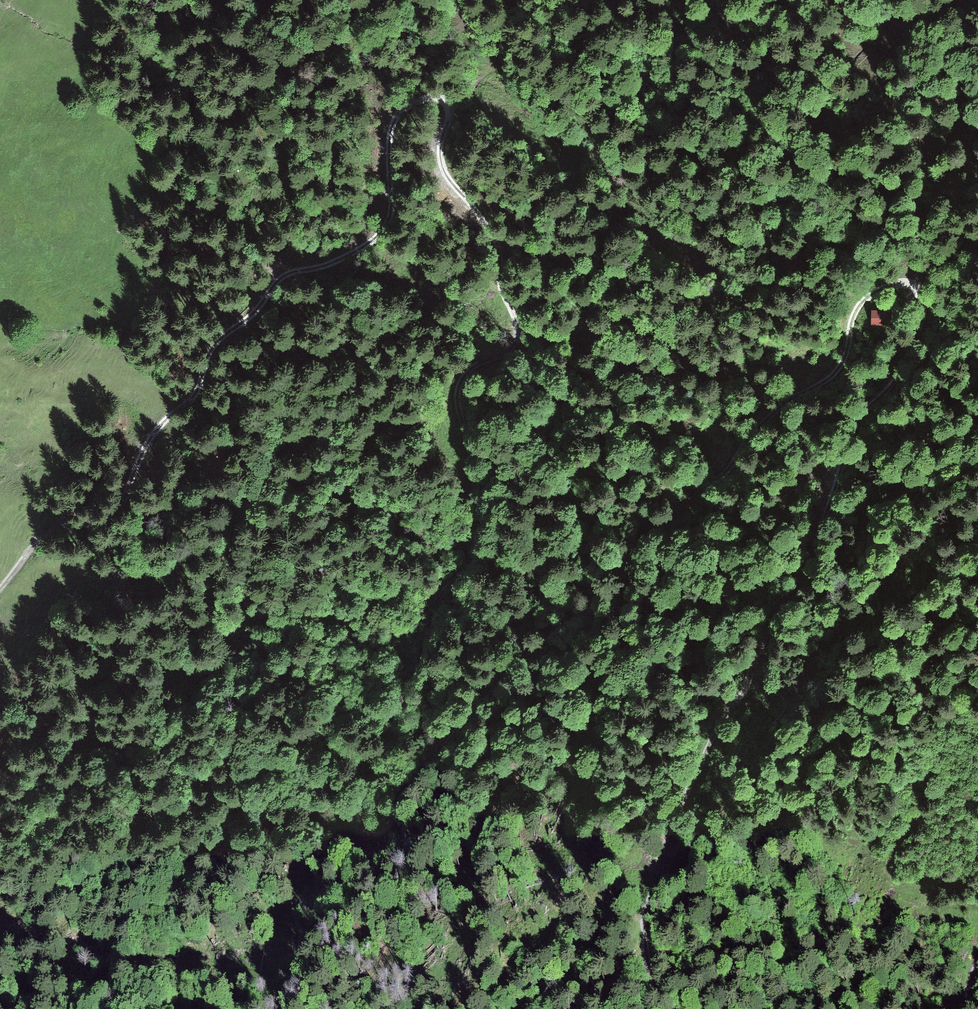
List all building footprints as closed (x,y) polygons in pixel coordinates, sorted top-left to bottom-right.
[(885,310),(869,310),(870,322),(885,321),(885,310)]
